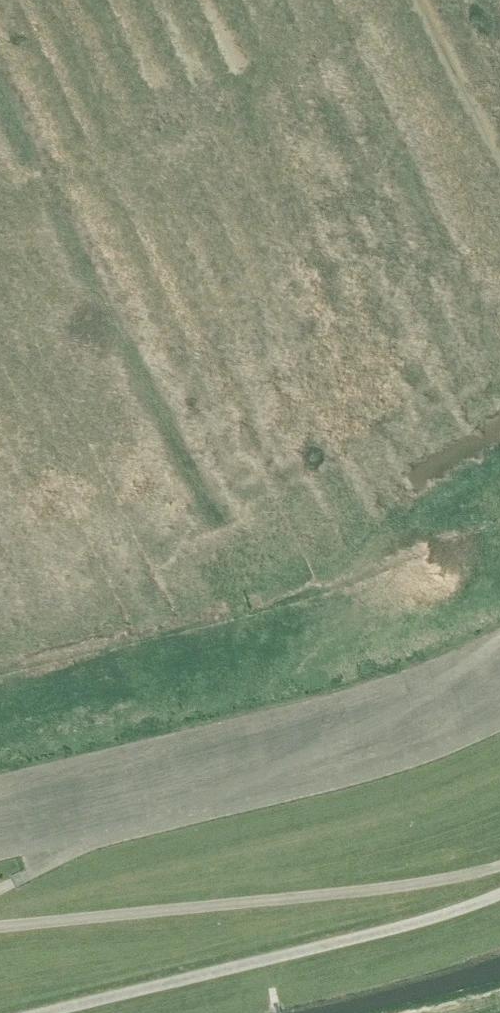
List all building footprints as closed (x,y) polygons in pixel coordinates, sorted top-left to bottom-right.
[(271,990),(268,991),(271,1004),(274,1003),(277,1003),(274,989),(271,990)]
